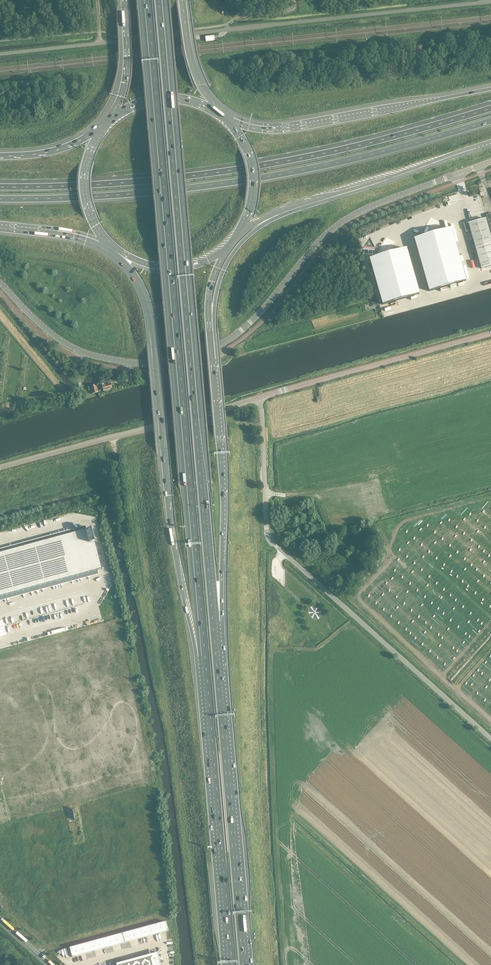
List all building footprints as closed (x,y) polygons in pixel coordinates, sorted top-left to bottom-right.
[(490,266),(490,237),(486,219),(468,224),(481,269),(490,266)] [(466,281),(451,229),(434,233),(426,236),(419,238),(414,239),(429,291),(466,281)] [(419,294),(406,249),(389,253),(382,256),(375,258),(369,259),(382,305),(419,294)] [(103,391),(113,388),(111,384),(110,383),(115,381),(114,378),(109,379),(109,381),(105,382),(105,385),(101,386),(103,391)] [(89,391),(91,390),(92,394),(98,392),(96,385),(90,387),(88,387),(89,391)] [(103,569),(92,529),(0,553),(0,597),(103,569)] [(166,921),(70,948),(72,957),(169,931),(166,921)] [(116,964),(117,964),(161,964),(158,952),(116,964)]
